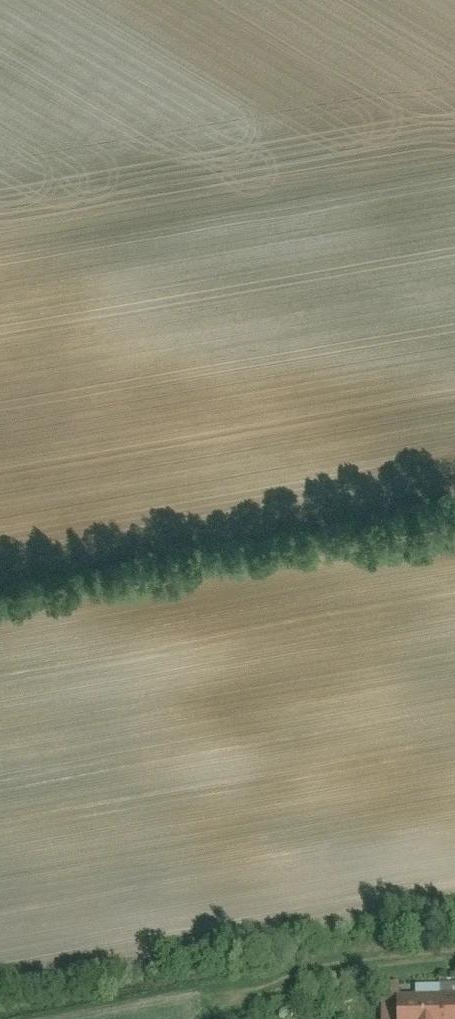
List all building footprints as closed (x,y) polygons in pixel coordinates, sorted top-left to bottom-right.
[(439,996),(440,1018),(454,1018),(454,995),(439,996)] [(397,998),(398,1018),(440,1018),(439,996),(397,998)]
